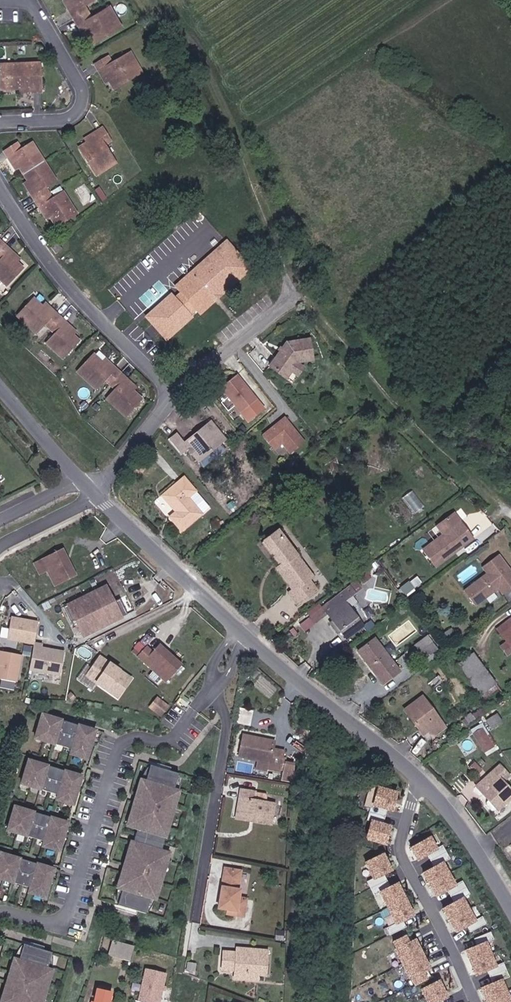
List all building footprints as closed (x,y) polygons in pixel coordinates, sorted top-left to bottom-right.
[(78,18),(74,20),(82,33),(87,31),(92,42),(97,50),(123,34),(112,15),(96,24),(88,11),(99,5),(95,0),(68,0),(73,8),(78,18)] [(68,10),(74,20),(78,18),(73,8),(68,10)] [(82,33),(88,44),(92,42),(87,31),(82,33)] [(107,79),(112,87),(117,97),(145,80),(133,60),(114,71),(111,67),(98,74),(102,81),(107,79)] [(42,72),(4,71),(4,86),(8,86),(8,94),(22,94),(35,94),(35,103),(42,103),(42,72)] [(112,87),(107,79),(102,81),(108,89),(112,87)] [(35,94),(22,94),(22,103),(35,103),(35,94)] [(102,141),(89,150),(83,154),(100,177),(118,165),(107,149),(113,145),(105,133),(100,137),(102,141)] [(100,137),(86,146),(89,150),(102,141),(100,137)] [(31,185),(39,197),(35,199),(43,211),(47,208),(53,217),(60,228),(81,215),(68,195),(56,203),(48,191),(60,184),(36,146),(23,153),(19,146),(6,154),(11,161),(15,159),(22,170),(31,185)] [(22,170),(15,159),(11,161),(17,172),(22,170)] [(35,199),(39,197),(31,185),(28,187),(35,199)] [(53,217),(47,208),(43,211),(48,220),(53,217)] [(177,284),(183,290),(175,297),(171,293),(145,317),(168,342),(195,318),(191,315),(199,308),(201,310),(251,265),(227,239),(177,284)] [(10,255),(14,251),(2,240),(0,242),(0,259),(4,263),(0,266),(0,277),(9,286),(25,270),(18,263),(10,255)] [(60,246),(54,250),(59,256),(65,252),(60,246)] [(14,251),(10,255),(18,263),(22,259),(14,251)] [(76,336),(66,326),(70,322),(59,312),(54,316),(47,308),(37,299),(21,316),(38,333),(48,323),(59,333),(49,343),(65,358),(82,341),(76,336)] [(59,312),(51,304),(47,308),(54,316),(59,312)] [(80,332),(70,322),(66,326),(76,336),(80,332)] [(315,361),(314,342),(292,342),(273,365),(289,378),(295,371),(301,364),(315,361)] [(129,379),(117,368),(114,371),(106,364),(97,356),(80,373),(97,389),(107,379),(118,389),(108,400),(125,416),(142,399),(135,392),(125,382),(129,379)] [(106,364),(114,371),(117,368),(109,361),(106,364)] [(301,364),(295,371),(300,376),(306,368),(301,364)] [(240,375),(224,387),(244,412),(260,399),(240,375)] [(125,382),(135,392),(138,388),(129,379),(125,382)] [(288,419),(267,436),(278,450),(285,444),(294,454),(308,443),(288,419)] [(187,443),(180,435),(170,441),(181,455),(189,448),(200,460),(225,440),(215,426),(201,436),(199,433),(187,443)] [(198,494),(188,481),(167,496),(179,514),(173,518),(182,532),(202,517),(189,500),(198,494)] [(404,496),(416,512),(426,504),(414,489),(404,496)] [(433,574),(471,545),(464,536),(462,538),(459,534),(460,531),(451,520),(436,531),(444,541),(422,558),(433,574)] [(286,530),(273,540),(291,564),(284,569),(301,589),(296,593),(305,604),(324,589),(316,578),(320,574),(286,530)] [(68,565),(66,560),(70,558),(65,550),(46,559),(36,564),(42,576),(49,573),(57,588),(63,585),(78,577),(71,563),(68,565)] [(470,590),(464,595),(469,602),(475,610),(498,592),(501,596),(504,593),(507,596),(510,593),(510,576),(498,559),(482,571),(487,578),(470,590)] [(406,595),(423,583),(417,575),(401,587),(406,595)] [(361,626),(344,605),(362,591),(358,585),(331,606),(336,613),(330,617),(334,623),(330,626),(338,636),(342,633),(345,638),(349,642),(364,630),(361,626)] [(107,588),(66,609),(73,624),(77,622),(85,638),(128,616),(121,601),(116,604),(107,588)] [(38,624),(11,619),(10,631),(8,643),(35,647),(38,624)] [(497,629),(510,649),(510,619),(497,629)] [(361,653),(381,679),(387,687),(391,683),(402,675),(377,641),(361,653)] [(499,645),(506,655),(510,652),(504,642),(499,645)] [(44,648),(35,647),(32,660),(30,677),(61,681),(65,656),(43,653),(44,648)] [(151,650),(141,660),(171,688),(188,671),(164,648),(157,656),(151,650)] [(424,656),(429,662),(439,654),(434,648),(424,656)] [(472,653),(458,664),(486,701),(500,690),(472,653)] [(0,655),(0,682),(18,684),(23,659),(0,655)] [(111,665),(101,657),(87,676),(117,698),(131,680),(115,668),(114,670),(110,667),(111,665)] [(149,707),(162,716),(170,704),(157,695),(149,707)] [(423,700),(406,713),(425,736),(430,733),(436,740),(447,730),(423,700)] [(251,724),(252,709),(239,708),(237,723),(251,724)] [(503,720),(499,714),(486,722),(490,728),(503,720)] [(88,760),(96,732),(43,716),(36,740),(73,751),(71,755),(88,760)] [(481,726),(473,731),(486,750),(493,746),(481,726)] [(243,734),(240,755),(267,760),(266,766),(280,769),(285,748),(270,746),(271,741),(257,739),(258,736),(243,734)] [(74,806),(82,777),(29,761),(22,785),(58,796),(57,801),(74,806)] [(293,781),(294,764),(284,763),(283,781),(293,781)] [(492,796),(488,799),(488,803),(493,808),(496,808),(500,804),(510,796),(510,789),(503,781),(510,775),(500,763),(477,785),(487,796),(490,794),(492,796)] [(180,776),(152,768),(147,783),(145,783),(143,791),(139,790),(131,818),(133,819),(130,828),(139,831),(131,854),(129,854),(120,882),(123,883),(121,891),(122,892),(118,907),(146,916),(151,900),(153,901),(155,892),(158,893),(161,885),(158,885),(160,878),(163,879),(168,863),(165,862),(168,855),(162,854),(166,839),(164,838),(166,831),(168,832),(173,816),(171,816),(173,809),(175,809),(178,802),(175,801),(177,793),(175,792),(180,776)] [(236,812),(252,815),(251,819),(270,822),(273,802),(252,798),(253,791),(240,789),(236,812)] [(397,796),(379,790),(374,808),(392,813),(397,796)] [(60,852),(68,823),(15,807),(7,832),(44,842),(43,847),(60,852)] [(392,829),(372,824),(367,841),(388,846),(392,829)] [(430,840),(412,851),(420,865),(438,854),(430,840)] [(383,852),(364,862),(374,881),(393,872),(383,852)] [(54,871),(1,856),(0,859),(0,881),(31,890),(29,895),(46,900),(54,871)] [(444,867),(426,877),(440,901),(457,890),(444,867)] [(217,909),(228,911),(235,912),(234,916),(242,918),(245,899),(236,897),(238,889),(236,889),(239,872),(224,869),(217,909)] [(399,884),(375,894),(388,924),(412,914),(399,884)] [(464,902),(445,913),(460,937),(478,926),(464,902)] [(469,908),(475,918),(481,915),(476,905),(469,908)] [(390,933),(406,927),(404,920),(387,926),(390,933)] [(414,938),(394,949),(410,978),(430,967),(414,938)] [(485,941),(465,950),(476,976),(496,967),(485,941)] [(130,962),(134,949),(114,942),(111,956),(130,962)] [(45,992),(43,991),(45,984),(47,985),(50,977),(47,976),(49,968),(47,967),(52,952),(23,943),(19,959),(17,959),(14,967),(11,966),(9,974),(7,981),(3,995),(5,996),(3,1001),(42,1001),(45,992)] [(221,971),(234,972),(242,973),(245,977),(244,980),(255,982),(256,974),(262,975),(265,952),(246,951),(246,956),(233,955),(223,955),(221,971)] [(137,1001),(143,1001),(160,1001),(167,973),(145,968),(137,1001)] [(234,972),(233,979),(244,980),(245,977),(242,973),(234,972)] [(417,986),(425,1001),(439,1001),(450,996),(439,975),(417,986)] [(480,987),(486,1001),(510,1001),(510,1000),(502,978),(480,987)] [(113,993),(95,988),(92,1001),(111,1001),(113,993)]
